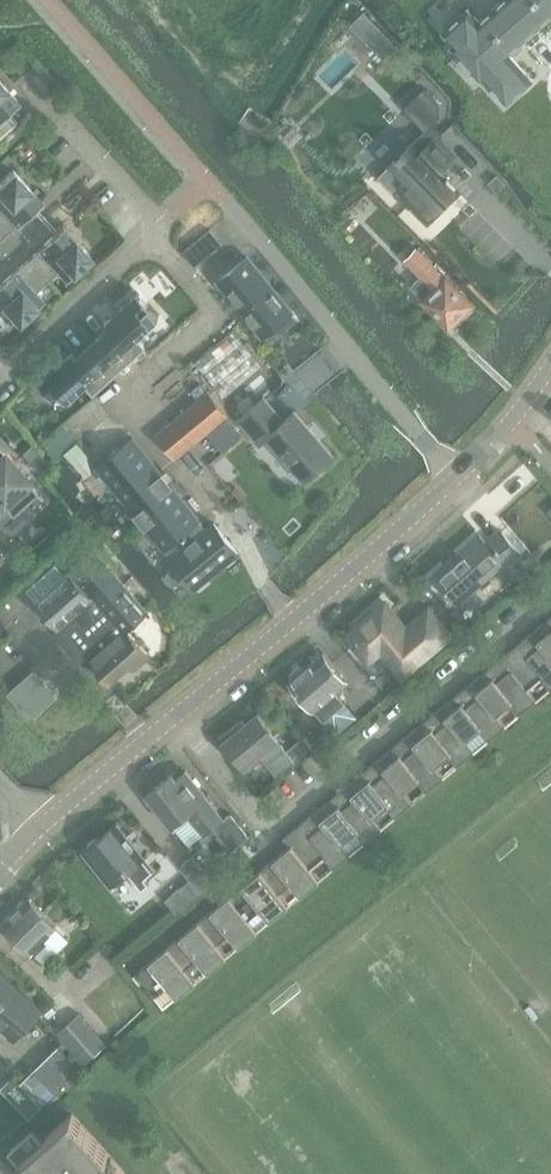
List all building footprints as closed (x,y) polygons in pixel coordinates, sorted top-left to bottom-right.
[(450,38),(455,44),(452,46),(459,54),(454,58),(469,74),(474,70),(481,78),(483,75),(507,102),(532,80),(508,53),(550,14),(550,0),(503,0),(479,21),(475,16),(467,8),(442,30),(450,38)] [(364,11),(350,24),(361,35),(374,22),(364,11)] [(387,35),(373,48),(384,59),(397,45),(387,35)] [(6,110),(17,99),(0,80),(0,137),(17,122),(6,110)] [(425,130),(393,162),(409,178),(394,193),(410,208),(417,201),(429,213),(454,189),(437,172),(453,156),(437,140),(442,134),(433,125),(440,118),(440,105),(423,88),(403,108),(425,130)] [(15,244),(45,217),(34,205),(40,200),(13,169),(0,181),(0,227),(15,244)] [(62,224),(56,230),(45,217),(15,244),(46,278),(58,267),(66,275),(90,254),(62,224)] [(211,226),(184,248),(196,262),(222,240),(211,226)] [(15,244),(0,227),(0,258),(15,244)] [(34,289),(46,278),(15,244),(0,258),(0,299),(18,319),(42,297),(34,289)] [(421,276),(411,286),(449,325),(472,303),(417,246),(404,258),(421,276)] [(247,257),(220,279),(264,334),(292,312),(247,257)] [(108,326),(93,341),(120,371),(149,345),(139,334),(153,322),(160,316),(151,307),(138,292),(111,316),(112,316),(105,322),(108,326)] [(234,331),(196,361),(224,396),(262,366),(234,331)] [(84,384),(94,395),(120,371),(93,341),(77,355),(73,351),(66,357),(40,380),(53,395),(60,389),(68,399),(84,384)] [(157,434),(177,458),(207,433),(224,453),(245,436),(234,423),(236,422),(211,390),(157,434)] [(304,480),(333,454),(295,411),(284,420),(264,397),(239,419),(260,443),(267,437),(304,480)] [(131,438),(97,465),(165,549),(198,522),(131,438)] [(0,448),(0,523),(12,536),(34,516),(22,502),(36,489),(0,448)] [(40,452),(31,461),(42,474),(52,466),(40,452)] [(530,504),(517,515),(529,528),(542,517),(530,504)] [(198,522),(165,549),(172,557),(170,559),(175,566),(171,569),(168,573),(168,578),(171,582),(176,583),(181,582),(185,579),(185,578),(194,589),(239,552),(215,523),(205,530),(198,522)] [(486,542),(479,534),(433,575),(456,601),(503,560),(506,564),(520,552),(501,529),(486,542)] [(94,643),(124,616),(109,599),(125,584),(95,550),(37,602),(58,626),(60,625),(68,633),(77,624),(94,643)] [(125,584),(109,599),(124,616),(94,643),(100,651),(89,660),(109,682),(129,664),(133,669),(150,654),(128,629),(148,611),(125,584)] [(363,617),(353,626),(353,631),(349,633),(358,644),(358,648),(364,655),(368,656),(370,657),(382,647),(403,672),(450,632),(429,608),(407,627),(385,602),(367,618),(363,617)] [(532,632),(550,654),(550,616),(532,632)] [(532,632),(502,657),(528,689),(528,688),(529,689),(542,677),(550,688),(550,654),(532,632)] [(348,680),(345,676),(324,651),(304,668),(298,666),(290,672),(292,679),(290,680),(324,721),(345,703),(335,691),(348,680)] [(528,689),(502,657),(471,683),(497,715),(497,714),(498,714),(512,703),(520,714),(537,699),(528,689),(529,689),(528,688),(528,689)] [(30,720),(57,696),(35,670),(8,694),(30,720)] [(497,715),(471,683),(440,708),(466,740),(467,740),(480,729),(489,739),(506,725),(497,714),(498,714),(497,714),(497,715)] [(466,740),(440,708),(409,734),(435,766),(436,765),(436,766),(450,754),(458,765),(475,751),(466,740),(467,740),(466,740)] [(245,723),(241,717),(220,735),(224,740),(224,741),(244,766),(260,754),(277,774),(313,745),(304,735),(287,749),(258,713),(245,723)] [(314,742),(320,749),(334,737),(328,730),(314,742)] [(435,766),(409,734),(378,760),(404,791),(405,791),(419,780),(427,790),(444,776),(435,766),(436,766),(436,765),(435,766)] [(404,791),(378,760),(347,785),(373,817),(374,816),(374,817),(388,806),(396,816),(413,802),(405,791),(404,791)] [(147,793),(172,825),(187,812),(204,833),(216,824),(223,818),(186,771),(176,779),(172,773),(147,793)] [(373,817),(347,785),(316,811),(342,842),(343,842),(356,831),(365,842),(382,827),(374,817),(374,816),(373,817)] [(223,818),(216,824),(234,847),(250,834),(231,811),(223,818)] [(316,811),(284,837),(291,845),(291,844),(311,868),(312,867),(312,868),(325,857),(333,867),(351,853),(343,842),(342,842),(316,811)] [(143,890),(149,885),(144,878),(155,870),(117,824),(99,839),(93,839),(88,844),(87,849),(85,850),(113,884),(129,872),(143,890)] [(291,844),(291,845),(260,870),(280,894),(280,893),(292,883),(301,894),(320,878),(312,868),(312,867),(311,868),(291,844)] [(193,855),(180,866),(190,879),(166,899),(177,912),(214,881),(193,855)] [(280,894),(260,870),(230,896),(249,919),(250,919),(261,909),(270,920),(289,904),(280,893),(280,894)] [(249,919),(230,896),(199,921),(218,945),(219,944),(218,944),(230,934),(239,945),(258,929),(250,919),(249,919)] [(18,908),(2,924),(34,957),(36,955),(45,964),(69,941),(56,927),(57,925),(29,897),(25,901),(22,901),(18,904),(18,908)] [(218,945),(199,921),(168,947),(187,970),(188,970),(187,969),(199,960),(208,971),(228,955),(219,944),(218,945)] [(187,970),(168,947),(136,973),(156,997),(169,986),(177,997),(197,980),(188,970),(187,970)] [(16,1038),(42,1008),(1,972),(0,973),(0,1024),(16,1038)] [(106,1042),(80,1014),(58,1033),(83,1062),(106,1042)] [(59,1045),(21,1082),(43,1104),(80,1068),(59,1045)] [(20,1080),(8,1092),(31,1116),(43,1104),(21,1082),(20,1080)] [(8,1153),(27,1173),(123,1173),(124,1173),(125,1173),(126,1173),(72,1114),(42,1141),(33,1130),(8,1153)]
